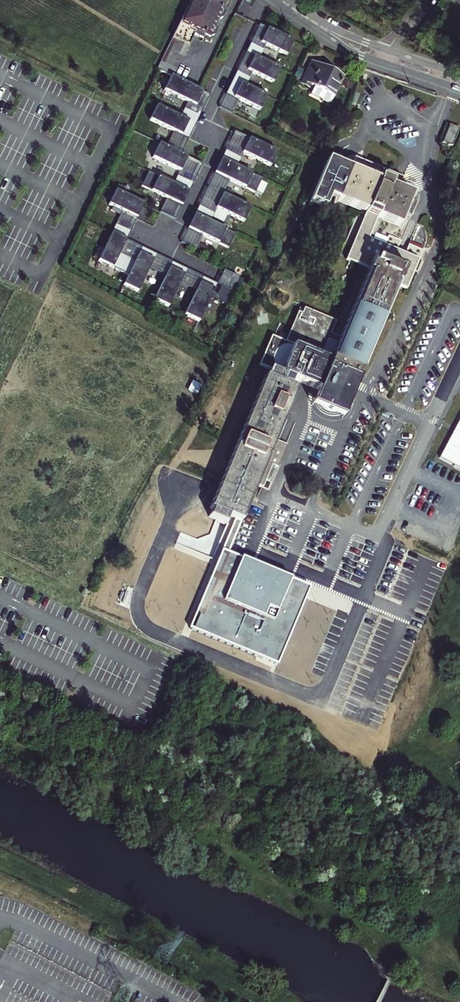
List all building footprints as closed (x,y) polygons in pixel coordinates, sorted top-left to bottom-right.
[(214,27),(211,25),(215,18),(218,19),(221,18),(224,13),(222,10),(217,7),(220,2),(217,0),(190,0),(157,67),(173,75),(193,35),(200,39),(203,34),(209,37),(209,36),(213,35),(216,30),(214,27)] [(259,23),(250,42),(263,48),(272,29),(259,23)] [(272,29),(265,44),(287,54),(294,40),(272,29)] [(250,42),(246,50),(259,57),(263,48),(250,42)] [(246,50),(237,69),(250,76),(252,71),(259,57),(246,50)] [(259,57),(252,71),(274,81),(280,67),(259,57)] [(342,76),(311,61),(301,82),(309,86),(311,83),(315,85),(311,93),(330,102),(342,76)] [(237,69),(233,78),(246,84),(250,76),(237,69)] [(168,73),(161,88),(187,102),(195,87),(168,73)] [(233,78),(226,92),(260,109),(267,94),(246,84),(233,78)] [(187,101),(184,108),(199,115),(209,94),(198,88),(195,87),(187,102),(187,101)] [(226,92),(219,106),(232,112),(239,98),(226,92)] [(184,108),(181,116),(195,123),(199,115),(184,108)] [(171,111),(164,125),(189,137),(195,123),(181,116),(171,111)] [(449,123),(442,141),(452,144),(459,128),(449,123)] [(174,130),(167,145),(181,152),(189,137),(174,130)] [(235,130),(226,149),(240,156),(243,152),(250,137),(235,130)] [(250,137),(243,152),(270,165),(277,151),(250,137)] [(159,142),(152,156),(180,170),(187,156),(159,142)] [(226,149),(222,157),(236,165),(240,156),(226,149)] [(406,288),(418,259),(368,238),(377,216),(399,225),(412,193),(398,187),(390,184),(395,173),(355,155),(350,167),(344,181),(330,175),(336,161),(326,157),(312,198),(310,202),(324,208),(329,196),(365,212),(346,259),(368,268),(363,280),(356,276),(333,331),(323,327),(328,314),(296,301),(293,308),(289,306),(278,336),(270,334),(259,363),(270,367),(267,375),(264,374),(209,507),(211,508),(228,515),(241,521),(256,484),(262,486),(271,465),(277,467),(287,444),(275,439),(296,388),(289,385),(283,382),(293,357),(299,360),(292,376),(318,388),(312,403),(342,416),(398,284),(406,288)] [(202,163),(187,156),(180,170),(178,175),(193,182),(202,163)] [(222,157),(214,172),(229,179),(247,187),(254,173),(222,157)] [(350,167),(336,161),(330,175),(344,181),(350,167)] [(149,171),(142,185),(182,205),(189,190),(174,183),(149,171)] [(214,172),(208,185),(223,193),(229,179),(214,172)] [(395,173),(390,184),(398,187),(403,176),(395,173)] [(178,175),(174,183),(189,190),(193,182),(178,175)] [(208,185),(199,205),(214,212),(216,207),(223,193),(208,185)] [(115,189),(108,203),(122,210),(137,217),(144,202),(142,202),(115,189)] [(223,193),(216,207),(244,221),(251,206),(223,193)] [(167,197),(160,211),(175,218),(182,205),(167,197)] [(199,205),(195,213),(210,220),(214,212),(199,205)] [(122,210),(116,223),(130,230),(137,217),(122,210)] [(195,213),(188,227),(203,234),(228,247),(235,233),(210,220),(195,213)] [(116,223),(112,231),(126,238),(130,230),(116,223)] [(188,227),(181,241),(196,248),(203,234),(188,227)] [(120,252),(126,238),(112,231),(98,259),(128,274),(135,259),(120,252)] [(126,238),(120,252),(135,259),(142,246),(126,238)] [(128,274),(123,284),(138,291),(149,266),(144,263),(150,250),(142,246),(135,259),(128,274)] [(150,250),(144,263),(166,274),(172,261),(150,250)] [(154,298),(168,306),(180,281),(174,278),(181,265),(172,261),(166,274),(154,298)] [(181,265),(174,278),(180,281),(196,289),(203,276),(181,265)] [(224,269),(218,283),(232,290),(238,276),(224,269)] [(203,276),(185,313),(199,321),(218,283),(203,276)] [(283,382),(289,385),(292,376),(299,360),(293,357),(283,382)] [(262,486),(269,489),(277,467),(271,465),(262,486)] [(211,508),(208,515),(225,523),(228,515),(211,508)]
